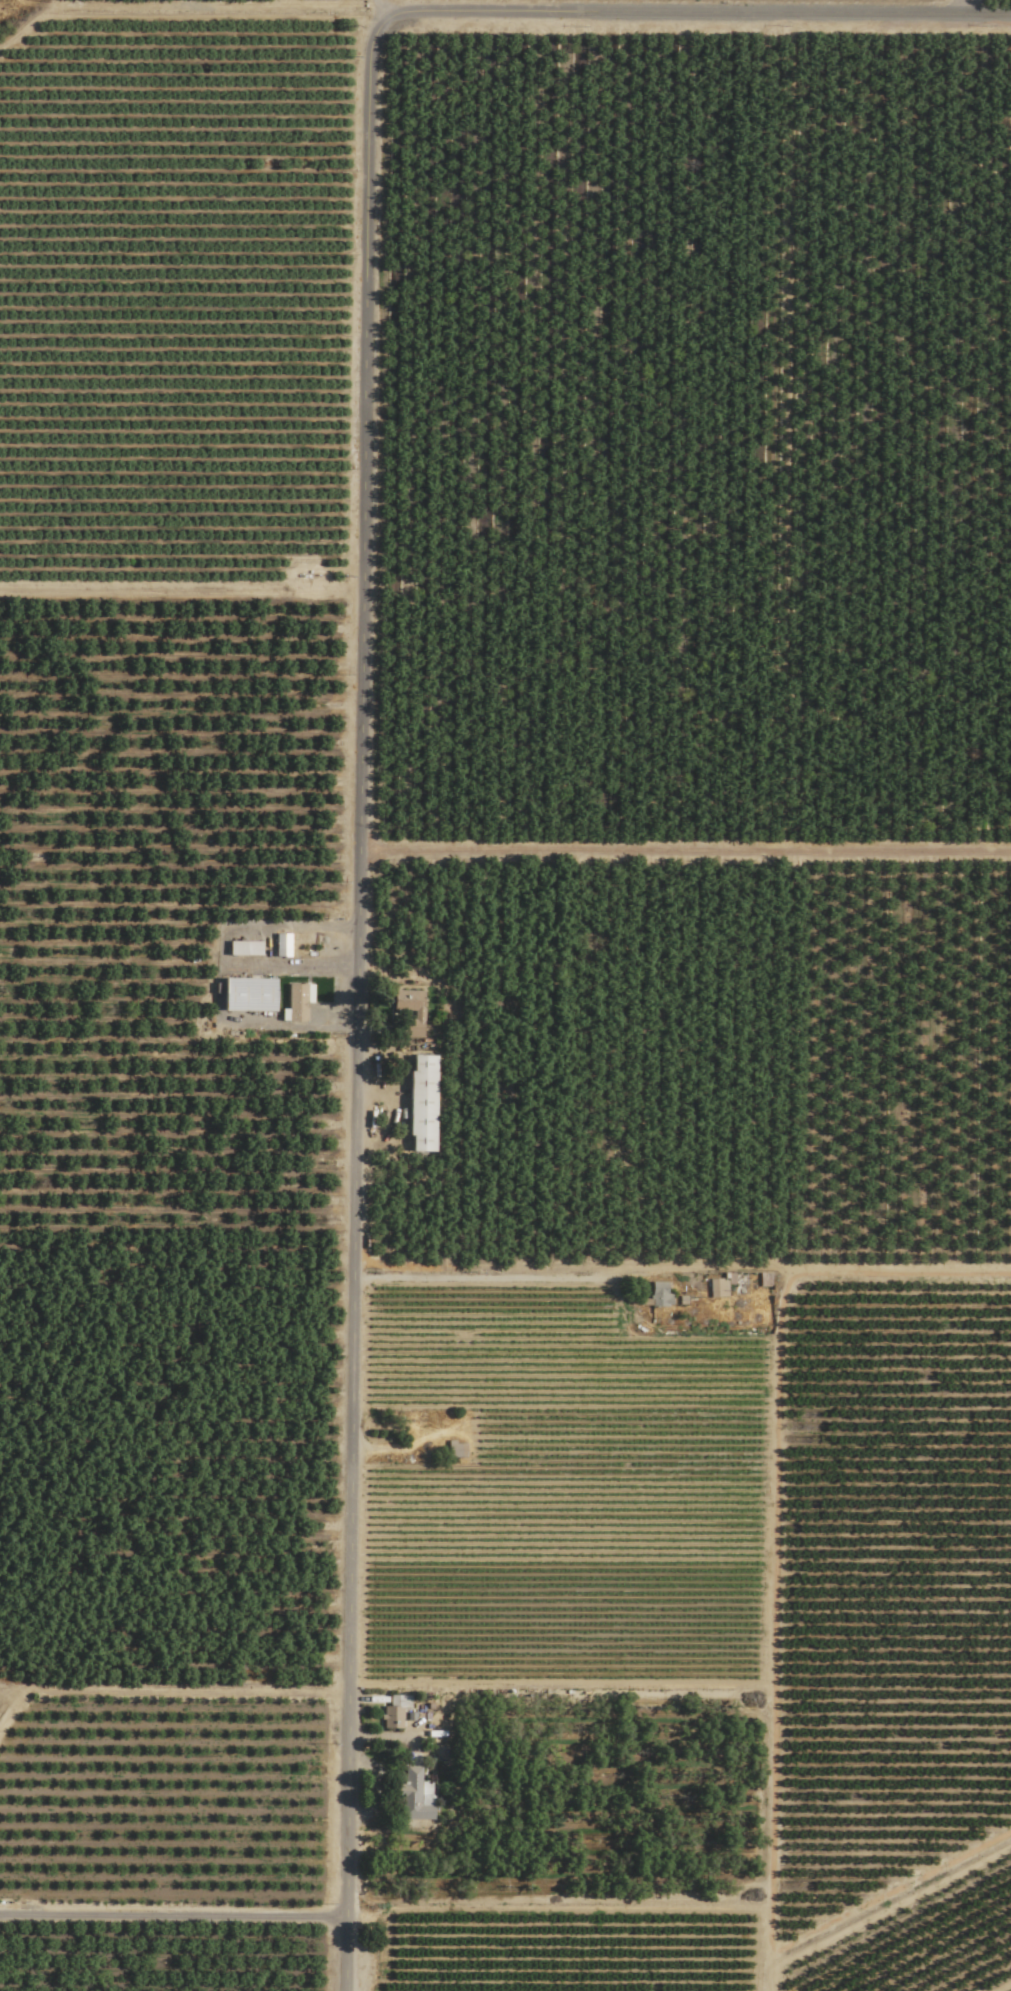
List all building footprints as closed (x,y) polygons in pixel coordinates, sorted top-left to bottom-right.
[(275,957),(290,956),(290,933),(275,934),(275,957)] [(261,941),(228,941),(228,955),(261,956),(261,941)] [(221,1011),(274,1012),(275,979),(222,978),(221,1011)] [(423,1037),(422,990),(390,991),(390,1019),(401,1019),(402,1037),(423,1037)] [(435,1056),(410,1055),(408,1152),(434,1152),(435,1056)] [(727,1279),(709,1279),(709,1298),(727,1297),(727,1279)] [(671,1293),(666,1293),(667,1282),(651,1282),(650,1306),(671,1307),(671,1293)] [(402,1727),(402,1708),(410,1708),(410,1694),(388,1695),(389,1705),(384,1705),(384,1727),(402,1727)] [(396,1819),(431,1819),(432,1781),(420,1781),(420,1766),(404,1766),(404,1782),(397,1782),(396,1819)]
